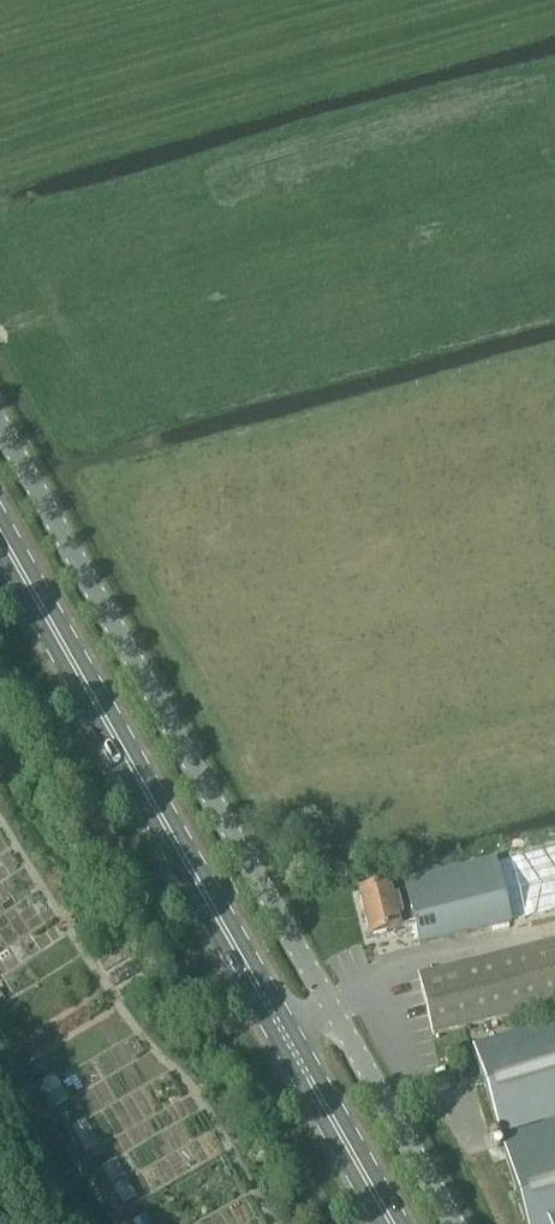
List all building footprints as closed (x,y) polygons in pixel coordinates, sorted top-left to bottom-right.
[(436,918),(438,929),(441,939),(509,922),(497,874),(493,858),(405,881),(407,891),(409,896),(414,918),(421,917),(422,922),(436,918)] [(497,874),(509,922),(554,911),(554,859),(497,874)] [(399,927),(414,923),(415,923),(421,944),(441,939),(438,929),(436,918),(422,922),(421,917),(414,918),(409,896),(407,891),(391,896),(389,887),(359,894),(370,938),(400,931),(399,927)] [(418,978),(433,1036),(554,1005),(554,944),(418,978)] [(473,1046),(505,1154),(554,1139),(554,1022),(473,1046)] [(43,1074),(38,1062),(30,1066),(36,1078),(43,1074)] [(83,1114),(76,1103),(67,1109),(74,1120),(83,1114)] [(505,1154),(526,1223),(554,1223),(554,1139),(505,1154)] [(125,1222),(132,1218),(127,1209),(120,1213),(125,1222)]
